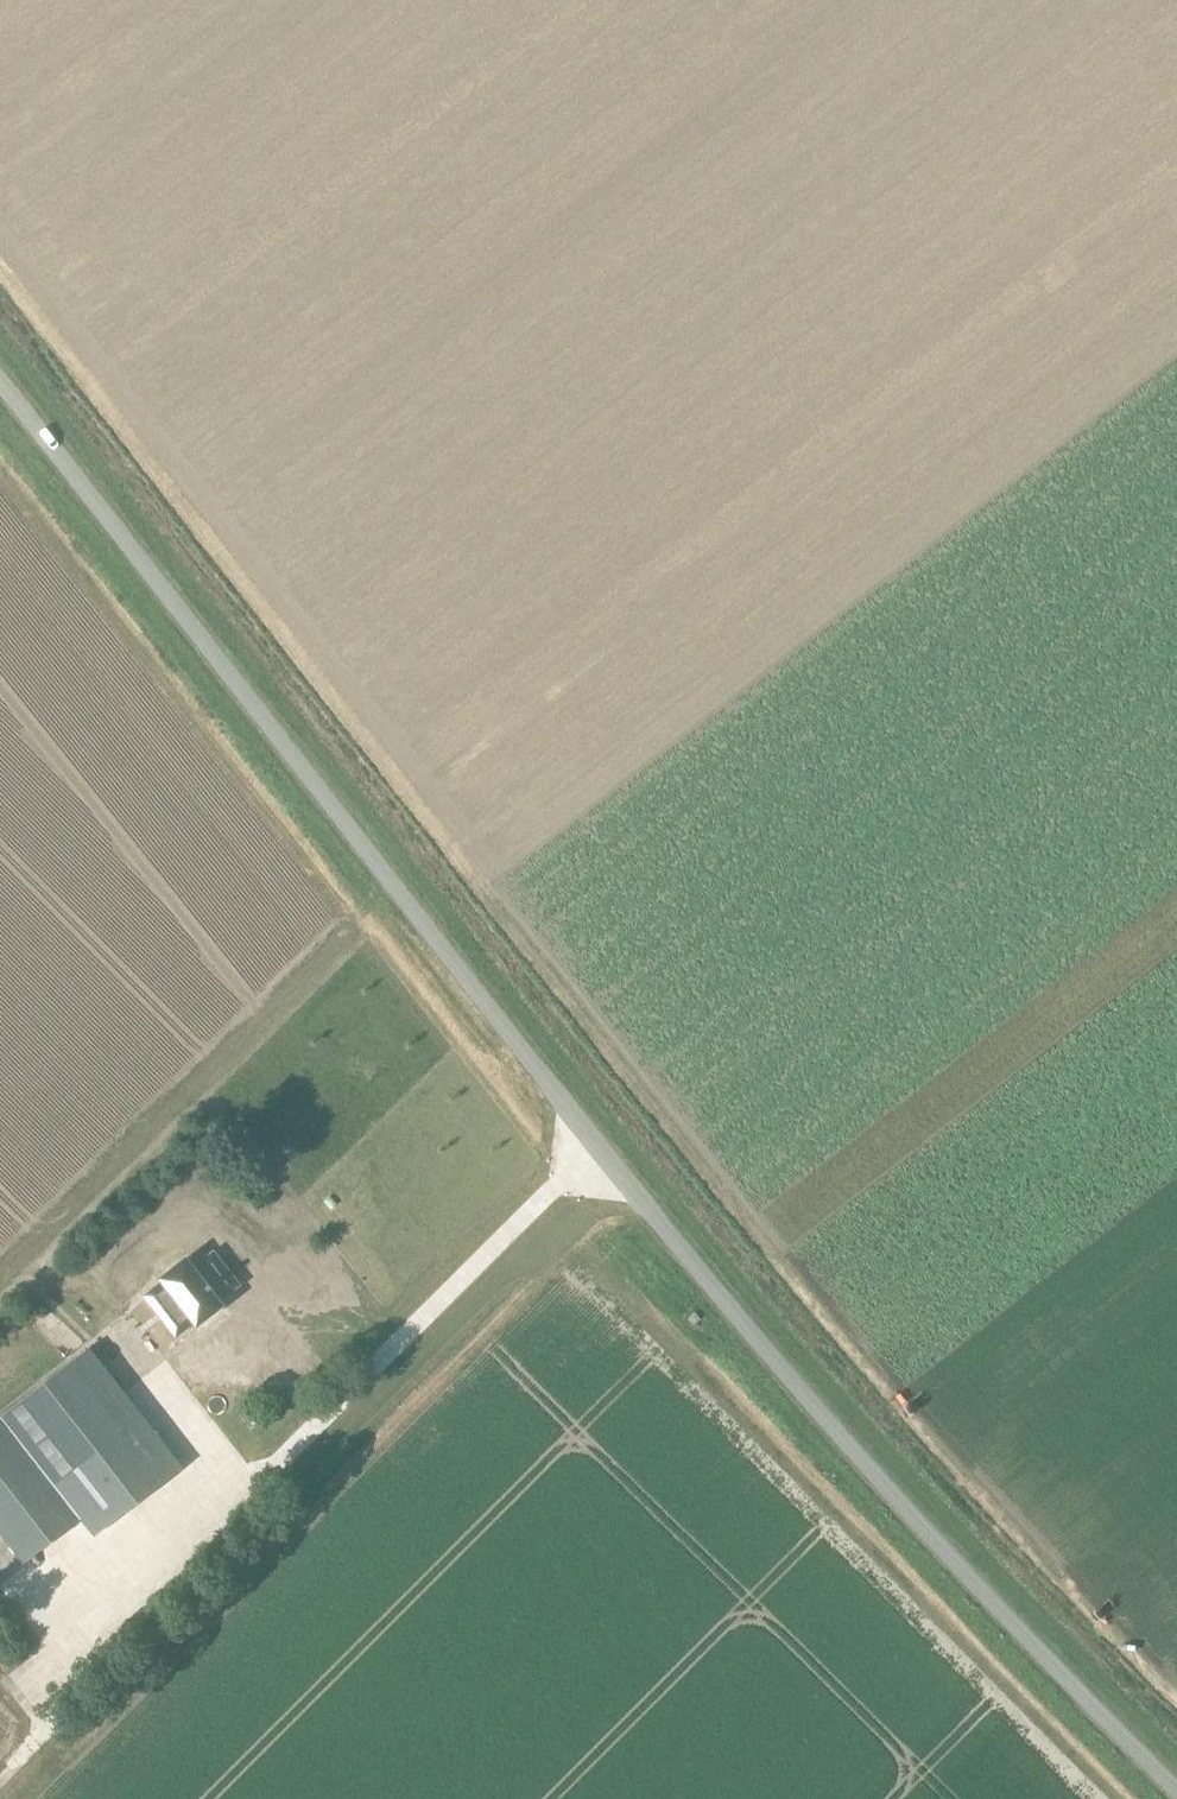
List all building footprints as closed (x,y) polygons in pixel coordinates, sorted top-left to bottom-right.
[(194,1271),(186,1261),(180,1266),(178,1264),(177,1266),(178,1267),(171,1273),(170,1271),(169,1272),(170,1274),(163,1279),(164,1280),(166,1282),(147,1297),(166,1321),(184,1307),(197,1322),(198,1324),(205,1319),(206,1320),(208,1319),(206,1317),(213,1312),(214,1314),(216,1312),(215,1311),(221,1305),(218,1301),(237,1285),(214,1256),(194,1271)] [(211,1340),(187,1359),(202,1378),(226,1359),(211,1340)] [(0,1419),(0,1531),(25,1564),(83,1519),(96,1536),(183,1469),(89,1349),(0,1419)]
